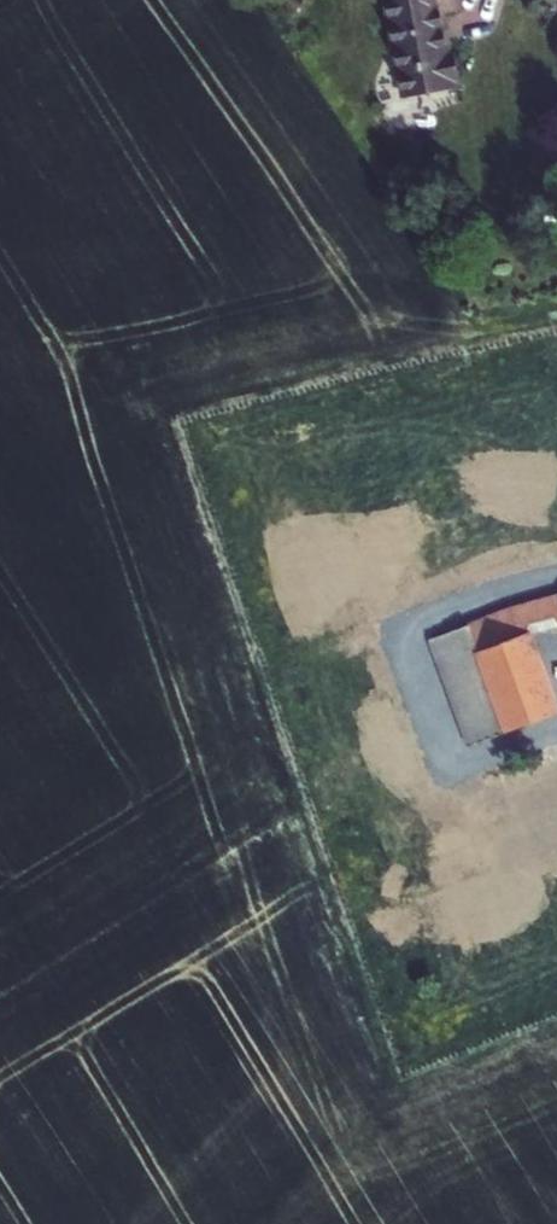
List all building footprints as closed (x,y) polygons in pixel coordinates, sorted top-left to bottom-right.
[(459,10),(457,0),(386,0),(403,95),(455,86),(453,79),(459,77),(453,50),(449,51),(441,13),(459,10)] [(469,748),(556,714),(556,708),(530,633),(527,626),(556,618),(556,597),(512,610),(430,641),(469,748)] [(530,633),(556,625),(556,618),(527,626),(530,633)]
